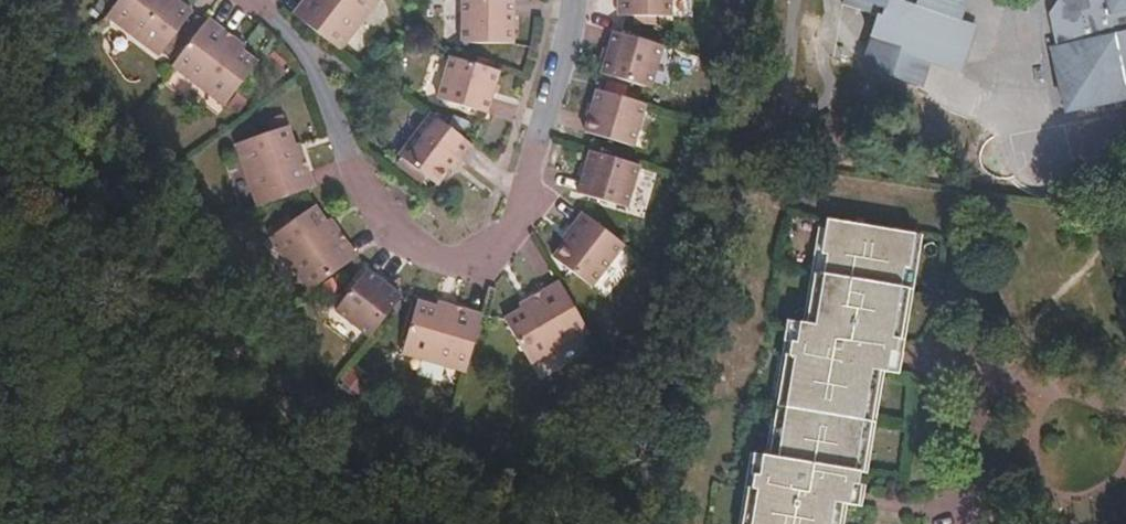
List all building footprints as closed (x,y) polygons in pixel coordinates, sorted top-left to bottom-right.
[(181,12),(165,0),(109,0),(96,16),(147,57),(181,12)] [(369,0),(293,0),(281,16),(329,53),(369,0)] [(452,44),(502,43),(503,0),(452,0),(452,44)] [(668,0),(614,0),(614,21),(668,20),(668,0)] [(835,2),(869,13),(864,34),(912,48),(909,57),(952,70),(967,19),(950,14),(954,0),(836,0),(835,2)] [(1042,6),(1051,42),(1046,44),(1060,108),(1123,95),(1120,80),(1125,79),(1125,0),(1046,0),(1042,6)] [(245,64),(223,47),(228,42),(198,22),(160,69),(210,108),(245,64)] [(645,90),(657,49),(608,34),(595,75),(645,90)] [(473,113),(485,72),(435,57),(423,97),(473,113)] [(627,147),(639,108),(588,93),(576,133),(627,147)] [(448,165),(462,147),(419,113),(389,153),(427,181),(444,161),(448,165)] [(285,153),(276,125),(226,141),(247,208),(302,190),(290,151),(285,153)] [(617,210),(630,170),(582,155),(571,196),(617,210)] [(345,260),(322,226),(317,229),(301,207),(257,239),(295,296),(345,260)] [(824,494),(838,496),(868,361),(883,363),(912,227),(824,211),(802,308),(784,306),(755,442),(743,441),(724,523),(818,523),(824,494)] [(581,291),(613,248),(572,217),(559,233),(562,235),(544,259),(581,291)] [(359,340),(391,299),(352,271),(322,311),(359,340)] [(578,338),(549,288),(519,304),(521,310),(495,325),(521,373),(578,338)] [(454,375),(472,317),(434,307),(434,310),(406,302),(389,356),(454,375)]
